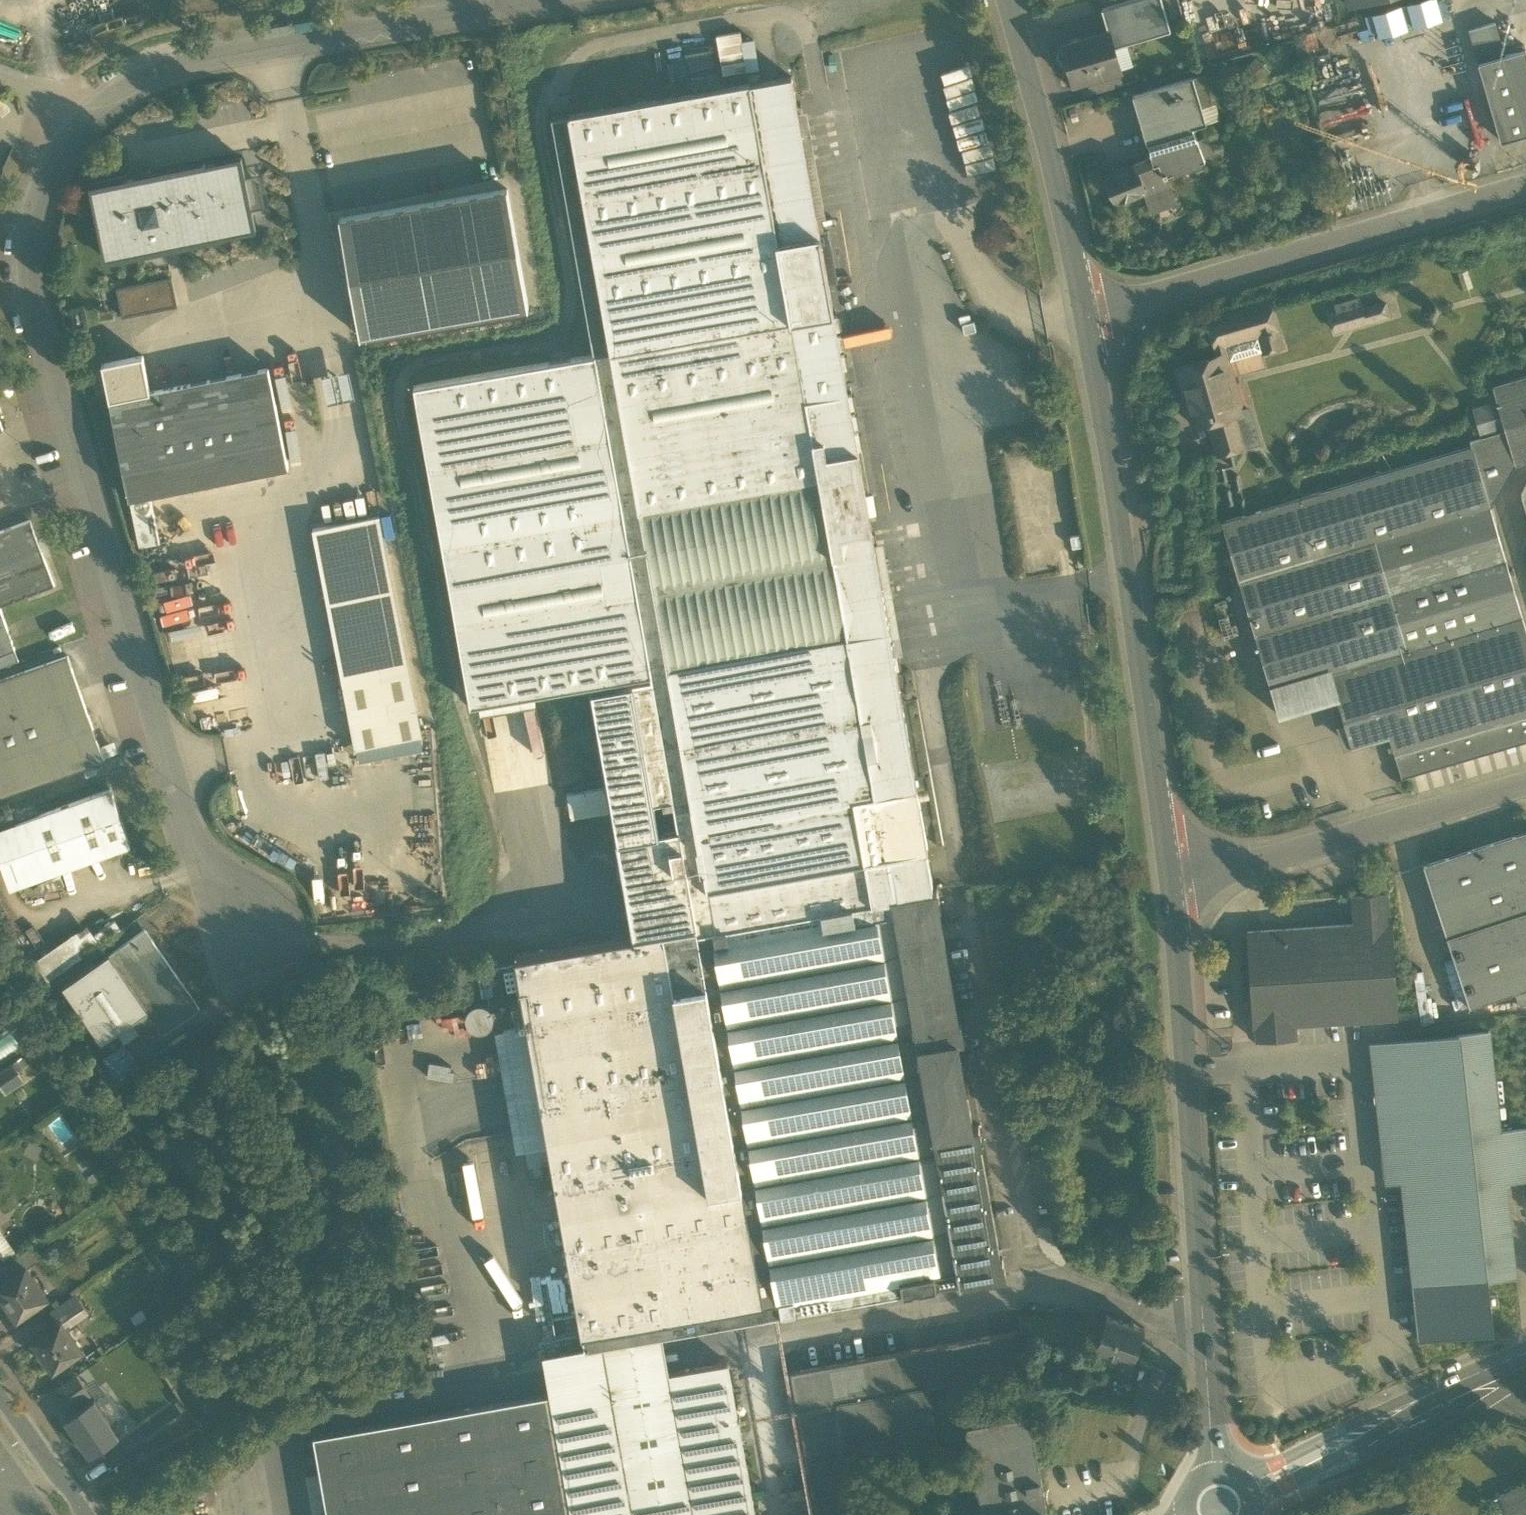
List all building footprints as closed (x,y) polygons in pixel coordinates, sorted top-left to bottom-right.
[(1113,46),(1170,29),(1162,0),(1127,0),(1102,7),(1108,30),(1109,30),(1113,46)] [(1444,13),(1441,0),(1409,0),(1414,21),(1444,13)] [(1372,10),(1377,29),(1403,23),(1398,3),(1372,10)] [(1469,29),(1479,61),(1504,54),(1495,21),(1469,29)] [(756,65),(750,36),(740,38),(738,29),(713,33),(720,72),(756,65)] [(1063,44),(1074,82),(1082,80),(1116,70),(1120,69),(1113,46),(1109,30),(1108,30),(1063,44)] [(1501,140),(1525,133),(1525,49),(1525,48),(1504,54),(1479,61),(1478,62),(1501,140)] [(1082,80),(1086,95),(1120,84),(1116,70),(1082,80)] [(589,352),(590,354),(607,351),(607,349),(726,326),(786,315),(786,316),(829,308),(786,72),(743,80),(743,78),(563,112),(563,114),(546,117),(589,352)] [(1133,94),(1146,139),(1192,126),(1206,122),(1193,76),(1133,94)] [(1198,140),(1192,126),(1146,139),(1153,157),(1158,156),(1198,140)] [(1205,159),(1198,140),(1158,156),(1165,174),(1205,159)] [(90,186),(105,260),(221,237),(220,235),(257,228),(242,154),(206,161),(205,159),(148,170),(149,174),(90,186)] [(1153,157),(1135,164),(1146,191),(1168,182),(1165,174),(1158,156),(1153,157)] [(1145,192),(1146,191),(1135,164),(1105,175),(1116,203),(1145,192)] [(1171,190),(1168,182),(1146,191),(1145,192),(1148,199),(1171,190)] [(339,217),(360,335),(528,305),(507,187),(339,217)] [(116,288),(122,316),(177,305),(171,277),(116,288)] [(1336,329),(1339,330),(1344,328),(1346,326),(1357,323),(1358,324),(1362,323),(1363,321),(1364,321),(1366,322),(1370,321),(1370,319),(1377,317),(1380,318),(1385,316),(1387,314),(1388,314),(1385,302),(1362,309),(1359,298),(1335,304),(1337,311),(1330,314),(1334,329),(1336,329)] [(1208,319),(1216,345),(1259,332),(1261,337),(1277,333),(1275,327),(1276,327),(1269,302),(1208,319)] [(786,315),(726,326),(738,387),(601,412),(619,511),(649,673),(650,679),(697,926),(714,923),(715,928),(932,890),(925,849),(927,848),(829,308),(786,316),(786,315)] [(590,354),(601,412),(738,387),(726,326),(607,349),(607,351),(590,354)] [(1216,345),(1218,354),(1220,354),(1224,368),(1232,366),(1230,359),(1264,349),(1265,350),(1280,345),(1277,333),(1261,337),(1259,332),(1216,345)] [(411,386),(440,545),(619,511),(601,412),(590,354),(589,352),(411,386)] [(1225,371),(1224,368),(1220,354),(1218,354),(1177,366),(1182,383),(1185,382),(1190,401),(1187,402),(1194,425),(1209,420),(1237,412),(1236,411),(1230,391),(1225,392),(1219,372),(1225,371)] [(102,363),(109,399),(150,391),(143,355),(102,363)] [(161,546),(150,493),(288,465),(268,367),(150,391),(109,399),(129,497),(140,550),(161,546)] [(322,375),(328,402),(356,396),(349,368),(322,375)] [(1230,391),(1225,371),(1219,372),(1225,392),(1230,391)] [(1472,446),(1490,505),(1491,505),(1515,464),(1525,461),(1525,376),(1492,386),(1505,429),(1470,439),(1472,446)] [(1185,382),(1182,383),(1187,402),(1190,401),(1185,382)] [(1209,420),(1218,453),(1258,441),(1248,407),(1236,411),(1237,412),(1209,420)] [(1351,744),(1389,733),(1368,660),(1522,615),(1490,505),(1472,446),(1222,520),(1271,686),(1329,669),(1337,696),(1351,744)] [(649,673),(619,511),(440,545),(470,704),(589,683),(649,673)] [(344,685),(355,746),(358,745),(420,733),(422,732),(410,672),(379,514),(313,527),(344,685)] [(55,584),(30,519),(0,530),(0,604),(55,584)] [(0,605),(0,653),(15,647),(0,605)] [(1395,752),(1525,714),(1525,628),(1522,615),(1368,660),(1389,733),(1395,752)] [(19,659),(15,647),(0,653),(0,666),(19,659)] [(68,654),(35,666),(39,677),(72,666),(68,654)] [(104,756),(72,666),(39,677),(35,666),(0,679),(0,793),(104,756)] [(1329,669),(1271,686),(1279,713),(1337,696),(1329,669)] [(591,695),(634,938),(697,926),(650,679),(632,683),(590,690),(591,695)] [(1395,752),(1401,775),(1525,739),(1525,714),(1395,752)] [(420,733),(358,745),(360,758),(423,746),(420,733)] [(111,787),(16,821),(36,878),(131,844),(111,787)] [(36,878),(16,821),(0,827),(0,857),(11,887),(36,878)] [(1514,988),(1525,984),(1525,829),(1423,862),(1469,1003),(1514,988)] [(937,889),(932,890),(715,928),(714,923),(697,926),(748,1211),(654,1229),(673,1331),(1012,1272),(1010,1258),(1006,1258),(984,1140),(986,1139),(984,1125),(976,1127),(960,1039),(966,1037),(963,1022),(959,1023),(938,905),(939,905),(937,889)] [(1247,929),(1253,1024),(1254,1024),(1296,1021),(1319,1019),(1319,1021),(1321,1021),(1321,1019),(1344,1018),(1345,1019),(1346,1019),(1346,1018),(1370,1016),(1370,1017),(1371,1017),(1371,1016),(1395,1014),(1395,1016),(1396,1016),(1396,1014),(1398,1014),(1392,919),(1389,920),(1387,891),(1377,892),(1378,920),(1353,922),(1247,929)] [(1352,894),(1353,922),(1378,920),(1377,892),(1352,894)] [(87,921),(35,957),(49,977),(101,941),(87,921)] [(748,1211),(697,926),(634,938),(609,942),(515,959),(581,1332),(582,1332),(585,1346),(664,1332),(673,1331),(654,1229),(748,1211)] [(145,928),(109,953),(148,1009),(164,1031),(200,1006),(145,928)] [(133,1019),(148,1009),(109,953),(64,984),(102,1040),(118,1029),(133,1019)] [(1514,988),(1518,1001),(1525,1000),(1525,984),(1514,988)] [(140,1029),(133,1019),(118,1029),(125,1040),(140,1029)] [(1296,1021),(1254,1024),(1255,1038),(1297,1035),(1296,1021)] [(1414,1285),(1415,1285),(1415,1284),(1439,1281),(1439,1282),(1440,1282),(1440,1281),(1463,1279),(1464,1279),(1465,1279),(1465,1278),(1485,1276),(1488,1276),(1488,1277),(1490,1277),(1489,1276),(1513,1273),(1513,1274),(1514,1274),(1514,1273),(1513,1273),(1511,1250),(1512,1250),(1512,1249),(1511,1249),(1508,1227),(1509,1227),(1509,1225),(1508,1226),(1506,1203),(1507,1203),(1506,1202),(1505,1202),(1503,1180),(1509,1179),(1509,1175),(1523,1174),(1523,1177),(1524,1177),(1524,1176),(1525,1176),(1525,1126),(1498,1129),(1498,1128),(1497,1128),(1495,1104),(1496,1104),(1496,1103),(1495,1103),(1492,1079),(1493,1079),(1493,1078),(1492,1078),(1489,1054),(1490,1054),(1490,1053),(1489,1053),(1487,1029),(1488,1029),(1487,1028),(1486,1028),(1486,1029),(1457,1032),(1457,1031),(1455,1031),(1456,1032),(1457,1041),(1457,1042),(1391,1049),(1390,1048),(1389,1048),(1391,1068),(1376,1070),(1377,1080),(1376,1080),(1376,1081),(1377,1081),(1379,1105),(1379,1106),(1380,1106),(1382,1129),(1381,1129),(1381,1130),(1382,1130),(1385,1154),(1384,1154),(1384,1155),(1385,1155),(1387,1178),(1387,1179),(1388,1179),(1388,1178),(1402,1177),(1402,1178),(1403,1178),(1406,1198),(1405,1198),(1405,1199),(1406,1199),(1408,1219),(1407,1219),(1407,1221),(1408,1220),(1410,1241),(1409,1241),(1409,1242),(1410,1242),(1413,1262),(1412,1262),(1412,1263),(1413,1263),(1415,1284),(1414,1284),(1414,1285)] [(17,1046),(10,1031),(0,1036),(0,1055),(17,1046)] [(1455,1031),(1388,1039),(1389,1048),(1390,1048),(1391,1049),(1457,1042),(1457,1041),(1456,1032),(1455,1031)] [(130,1052),(117,1038),(99,1055),(113,1068),(130,1052)] [(1391,1068),(1389,1048),(1388,1039),(1372,1041),(1376,1070),(1391,1068)] [(1,1090),(25,1079),(15,1057),(0,1064),(0,1089),(1,1090)] [(49,1120),(62,1140),(73,1132),(59,1113),(49,1120)] [(7,1278),(27,1265),(28,1266),(38,1259),(29,1246),(7,1261),(0,1266),(0,1268),(7,1278)] [(18,1317),(49,1296),(28,1266),(27,1265),(7,1278),(0,1284),(0,1292),(18,1317)] [(1487,1294),(1485,1276),(1465,1278),(1465,1279),(1464,1279),(1463,1279),(1440,1281),(1440,1282),(1439,1282),(1439,1281),(1415,1284),(1415,1285),(1417,1302),(1416,1302),(1416,1303),(1417,1303),(1419,1320),(1417,1320),(1418,1321),(1419,1321),(1420,1338),(1419,1338),(1420,1339),(1421,1339),(1421,1338),(1444,1336),(1444,1337),(1445,1337),(1445,1336),(1467,1333),(1467,1334),(1468,1334),(1468,1333),(1491,1331),(1489,1313),(1490,1313),(1490,1311),(1489,1312),(1487,1295),(1488,1295),(1488,1294),(1487,1294)] [(51,1311),(59,1321),(62,1319),(62,1318),(75,1309),(83,1303),(76,1293),(51,1311)] [(75,1309),(79,1316),(88,1309),(83,1303),(75,1309)] [(62,1318),(62,1319),(66,1324),(70,1321),(71,1322),(79,1316),(75,1309),(62,1318)] [(1143,1326),(1105,1313),(1103,1320),(1107,1320),(1111,1323),(1112,1326),(1140,1336),(1143,1326)] [(82,1347),(66,1324),(62,1319),(59,1321),(34,1339),(55,1367),(82,1347)] [(1100,1327),(1100,1329),(1095,1347),(1132,1359),(1140,1336),(1112,1326),(1111,1323),(1107,1320),(1103,1320),(1101,1321),(1100,1324),(1100,1327)] [(671,1372),(664,1332),(585,1346),(545,1358),(552,1394),(671,1372)] [(847,1474),(834,1406),(926,1389),(1021,1371),(1014,1333),(788,1376),(815,1514),(854,1514),(847,1474)] [(671,1372),(552,1394),(573,1514),(757,1514),(731,1362),(671,1372)] [(76,1373),(53,1389),(68,1410),(91,1394),(76,1373)] [(939,1457),(926,1389),(834,1406),(847,1474),(939,1457)] [(552,1394),(493,1404),(314,1436),(326,1506),(322,1506),(323,1514),(573,1514),(552,1394)] [(90,1455),(119,1435),(94,1399),(65,1419),(90,1455)] [(985,1514),(1021,1514),(1047,1510),(1029,1411),(967,1423),(985,1514)] [(1513,1491),(1522,1514),(1525,1513),(1525,1485),(1513,1491)]
